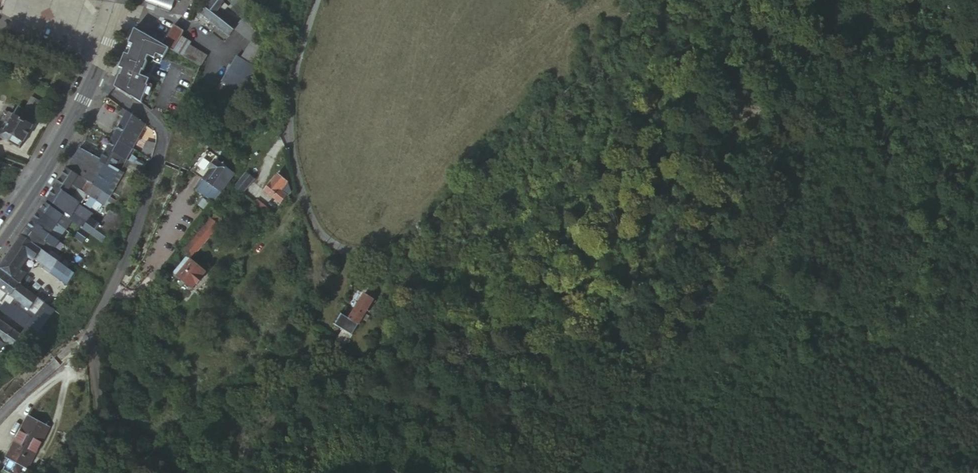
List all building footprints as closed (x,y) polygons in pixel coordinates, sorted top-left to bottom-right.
[(170,11),(173,0),(147,0),(146,3),(170,11)] [(243,20),(238,26),(222,13),(224,11),(221,9),(225,5),(219,0),(216,0),(208,11),(206,9),(203,13),(205,14),(202,17),(229,38),(234,32),(250,44),(259,32),(243,20)] [(174,27),(162,47),(170,52),(173,54),(174,52),(182,39),(185,34),(174,27)] [(149,58),(156,61),(157,56),(164,60),(170,52),(162,47),(136,31),(121,70),(123,71),(116,90),(133,101),(134,100),(144,105),(150,88),(149,87),(151,81),(142,78),(144,73),(145,73),(148,63),(147,63),(149,58)] [(191,45),(182,39),(174,52),(184,58),(188,60),(201,70),(207,58),(190,48),(191,45)] [(240,61),(236,59),(215,96),(214,97),(227,105),(237,88),(244,92),(248,85),(251,77),(252,68),(262,51),(250,44),(240,61)] [(34,102),(28,113),(39,120),(46,109),(34,102)] [(39,120),(28,113),(21,108),(16,117),(35,128),(39,120)] [(119,114),(126,119),(129,114),(122,109),(119,114)] [(35,128),(16,117),(11,114),(6,122),(11,125),(7,132),(6,131),(3,136),(11,141),(10,143),(21,150),(35,128)] [(115,139),(126,145),(133,133),(140,121),(129,114),(126,119),(115,139)] [(142,137),(148,127),(140,121),(133,133),(142,137)] [(126,145),(134,150),(142,137),(133,133),(126,145)] [(110,149),(129,160),(134,150),(126,145),(115,139),(110,149)] [(141,154),(151,160),(155,145),(149,141),(141,154)] [(96,186),(100,179),(109,165),(103,162),(103,161),(83,148),(69,169),(86,180),(90,182),(94,185),(96,186)] [(121,173),(129,160),(110,149),(103,161),(103,162),(109,165),(121,173)] [(193,176),(208,153),(205,152),(192,175),(193,176)] [(217,159),(208,153),(193,176),(205,183),(212,172),(210,171),(216,162),(223,166),(225,162),(218,157),(217,159)] [(224,194),(226,191),(236,173),(223,166),(216,162),(210,171),(212,172),(205,183),(220,192),(224,194)] [(109,165),(100,179),(117,189),(126,175),(121,173),(109,165)] [(86,180),(69,169),(58,186),(75,198),(77,194),(81,188),(86,180)] [(238,189),(245,195),(256,181),(248,175),(238,189)] [(283,205),(292,192),(288,182),(279,176),(266,192),(283,205)] [(117,189),(100,179),(96,186),(104,192),(112,197),(117,189)] [(90,182),(86,180),(81,188),(85,190),(90,182)] [(198,195),(214,203),(220,192),(205,183),(198,195)] [(98,201),(104,192),(96,186),(94,185),(88,195),(98,201)] [(75,198),(58,186),(49,201),(54,204),(73,216),(76,213),(82,202),(75,198)] [(103,204),(106,206),(112,197),(104,192),(98,201),(103,204)] [(115,212),(121,203),(112,197),(106,206),(115,212)] [(52,207),(47,203),(41,212),(58,225),(65,216),(52,207)] [(87,227),(90,223),(76,213),(73,216),(54,204),(52,207),(65,216),(80,227),(83,224),(87,227)] [(58,225),(41,212),(33,222),(50,235),(51,235),(58,225)] [(101,227),(111,234),(115,237),(125,222),(111,212),(101,227)] [(91,235),(100,242),(103,244),(111,234),(101,227),(92,220),(90,223),(87,227),(84,230),(91,235)] [(46,242),(51,235),(50,235),(33,222),(28,229),(46,242)] [(193,245),(199,250),(216,231),(209,224),(192,243),(193,245)] [(83,245),(91,235),(84,230),(80,227),(73,237),(83,245)] [(24,236),(40,249),(46,242),(28,229),(24,236)] [(67,286),(76,275),(68,269),(49,255),(40,249),(24,236),(17,246),(12,253),(26,263),(30,259),(35,262),(37,260),(53,272),(51,274),(61,282),(65,285),(67,286)] [(48,244),(54,247),(59,241),(53,237),(48,244)] [(40,249),(49,255),(51,251),(54,247),(48,244),(46,242),(40,249)] [(194,256),(199,250),(193,245),(188,251),(194,256)] [(86,261),(90,256),(83,250),(79,256),(86,261)] [(49,255),(68,269),(71,266),(51,251),(49,255)] [(22,269),(26,263),(12,253),(8,259),(22,270),(22,269)] [(81,268),(83,266),(86,261),(79,256),(74,262),(81,268)] [(22,270),(8,259),(0,270),(14,281),(22,270)] [(68,269),(76,275),(81,268),(74,262),(71,266),(68,269)] [(179,278),(194,290),(198,286),(199,287),(205,280),(204,279),(208,274),(193,262),(179,278)] [(0,270),(0,289),(5,293),(14,281),(0,270)] [(36,297),(42,290),(24,276),(26,273),(22,270),(14,281),(36,297)] [(36,297),(14,281),(5,293),(27,310),(36,297)] [(46,305),(50,308),(56,300),(42,290),(36,297),(46,305)] [(37,317),(46,305),(36,297),(27,310),(29,311),(37,317)] [(385,310),(368,299),(352,323),(346,318),(339,328),(346,332),(337,346),(345,352),(370,315),(378,320),(385,310)] [(5,315),(10,309),(0,301),(0,311),(5,315)] [(36,334),(53,310),(50,308),(46,305),(37,317),(28,328),(36,334)] [(10,309),(5,315),(20,326),(23,323),(25,320),(23,318),(10,309)] [(23,323),(28,328),(37,317),(29,311),(23,318),(25,320),(23,323)] [(0,323),(0,340),(5,344),(14,333),(0,323)] [(21,338),(29,344),(36,334),(28,328),(21,338)] [(5,344),(13,349),(21,338),(14,333),(5,344)] [(18,359),(29,344),(21,338),(13,349),(10,353),(18,359)] [(17,440),(37,451),(48,431),(29,420),(17,440)] [(5,461),(25,472),(37,451),(17,440),(5,461)]
